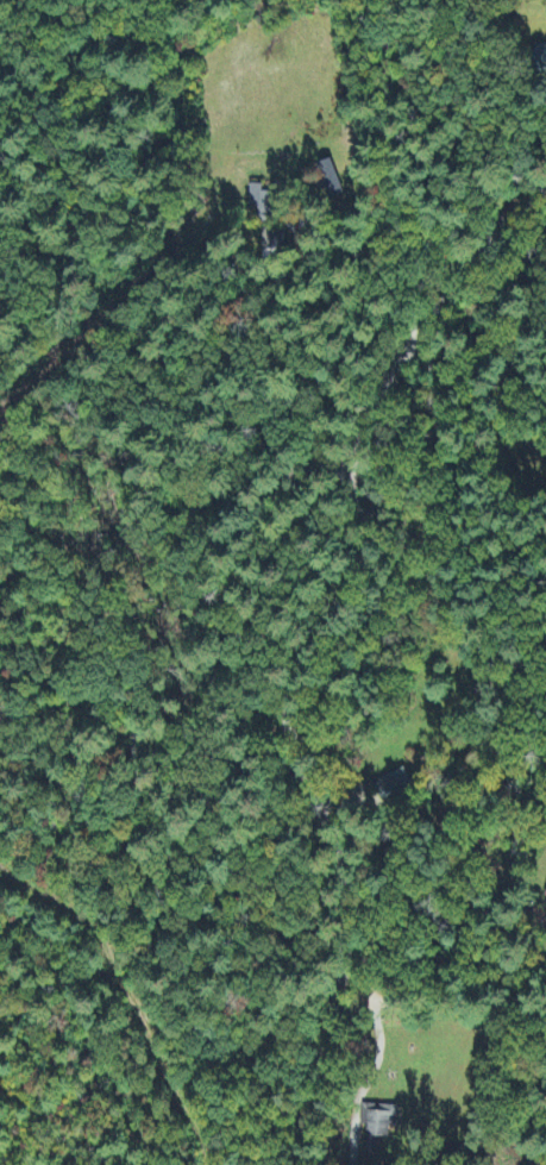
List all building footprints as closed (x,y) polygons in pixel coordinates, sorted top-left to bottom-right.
[(538,46),(534,75),(545,76),(545,48),(538,46)] [(322,206),(344,200),(333,162),(311,168),(322,206)] [(260,252),(273,253),(275,230),(274,230),(277,196),(262,194),(263,187),(252,186),(249,226),(262,227),(260,252)] [(382,807),(415,792),(405,769),(372,785),(382,807)] [(397,1130),(397,1108),(366,1107),(365,1139),(389,1140),(389,1130),(397,1130)]
